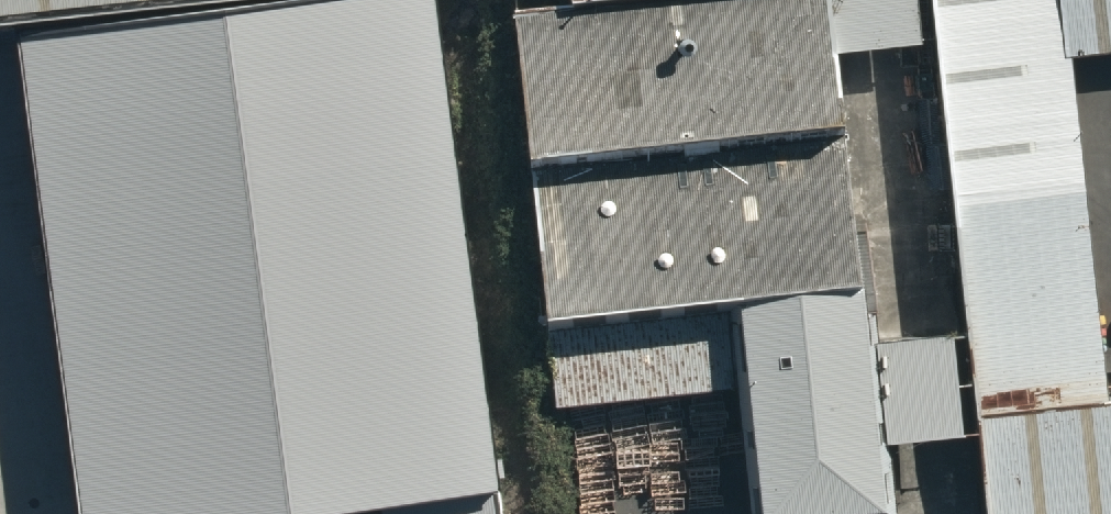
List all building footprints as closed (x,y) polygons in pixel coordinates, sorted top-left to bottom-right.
[(522,162),(827,141),(818,0),(598,0),(512,6),(522,162)] [(984,513),(1110,513),(1110,392),(1092,394),(1049,0),(929,0),(984,513)] [(1057,49),(1110,44),(1110,0),(1053,0),(1057,49)] [(442,1),(27,55),(88,513),(451,513),(509,506),(442,1)] [(519,174),(532,306),(852,275),(838,142),(519,174)] [(730,299),(751,513),(760,513),(888,502),(882,434),(958,427),(949,332),(873,340),(867,286),(730,299)] [(532,332),(538,408),(716,393),(709,316),(532,332)]
